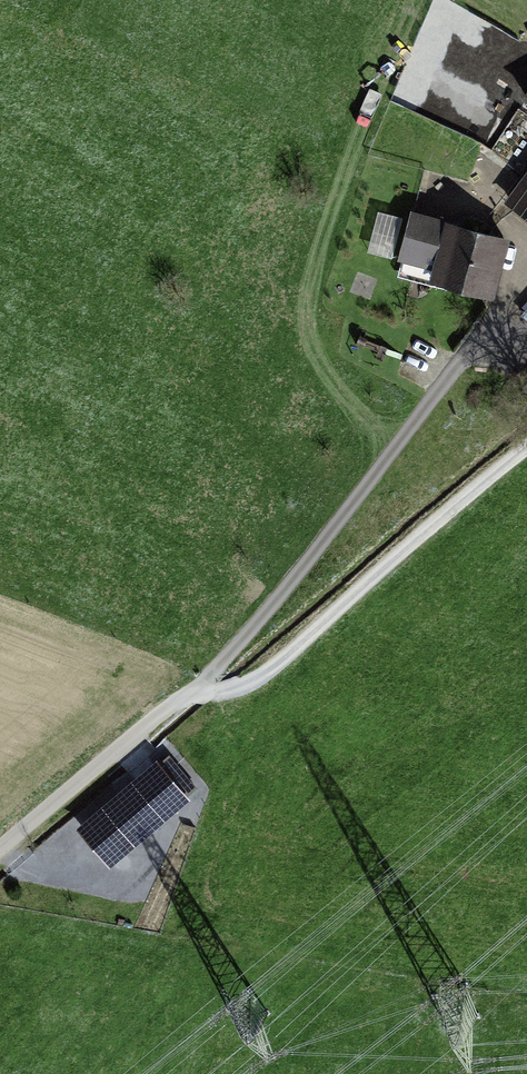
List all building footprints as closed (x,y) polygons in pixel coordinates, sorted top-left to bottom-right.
[(510,107),(526,120),(526,86),(510,107)] [(497,211),(526,236),(526,175),(497,211)] [(491,249),(402,225),(386,285),(475,309),(491,249)] [(518,322),(526,330),(526,312),(518,322)] [(147,771),(66,836),(94,871),(176,806),(147,771)]
